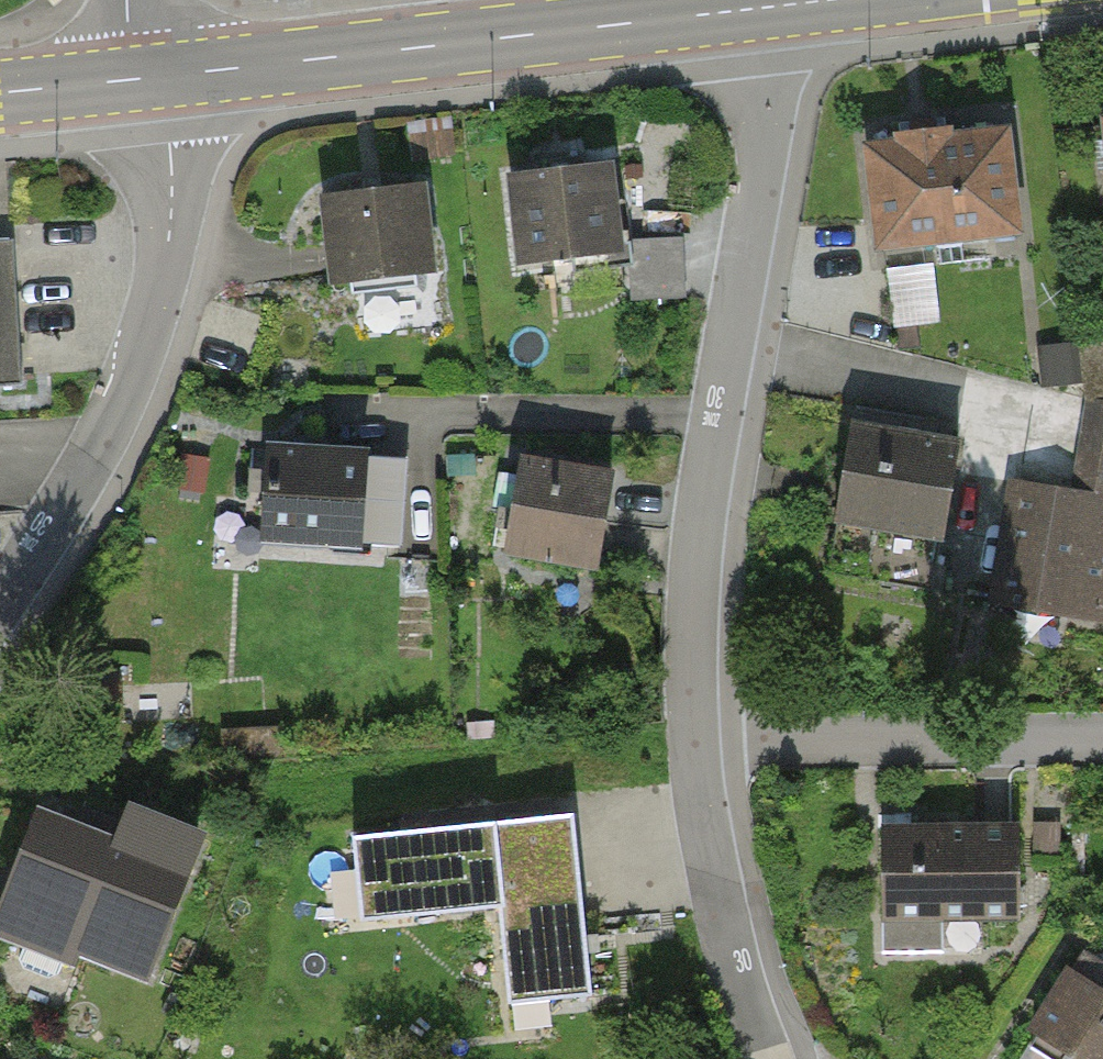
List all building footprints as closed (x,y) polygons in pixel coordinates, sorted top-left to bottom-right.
[(50,9),(62,0),(43,0),(50,9)] [(1000,136),(853,153),(866,264),(1013,247),(1000,136)] [(602,173),(494,185),(505,281),(613,268),(602,173)] [(372,201),(306,208),(317,300),(431,287),(421,195),(372,201)] [(634,286),(690,283),(687,219),(630,222),(634,286)] [(21,385),(13,240),(0,241),(0,386),(21,385)] [(1000,492),(981,610),(1102,630),(1102,420),(1077,416),(1063,503),(1000,492)] [(929,557),(946,452),(839,435),(823,541),(929,557)] [(359,459),(254,452),(247,551),(352,558),(359,459)] [(603,483),(509,468),(494,562),(588,577),(603,483)] [(591,999),(573,823),(354,844),(362,921),(500,907),(510,1007),(591,999)] [(60,827),(14,941),(133,989),(179,875),(60,827)] [(1007,920),(1005,827),(873,829),(875,923),(1007,920)] [(1064,945),(1003,1039),(1034,1058),(1102,1058),(1102,970),(1064,945)]
